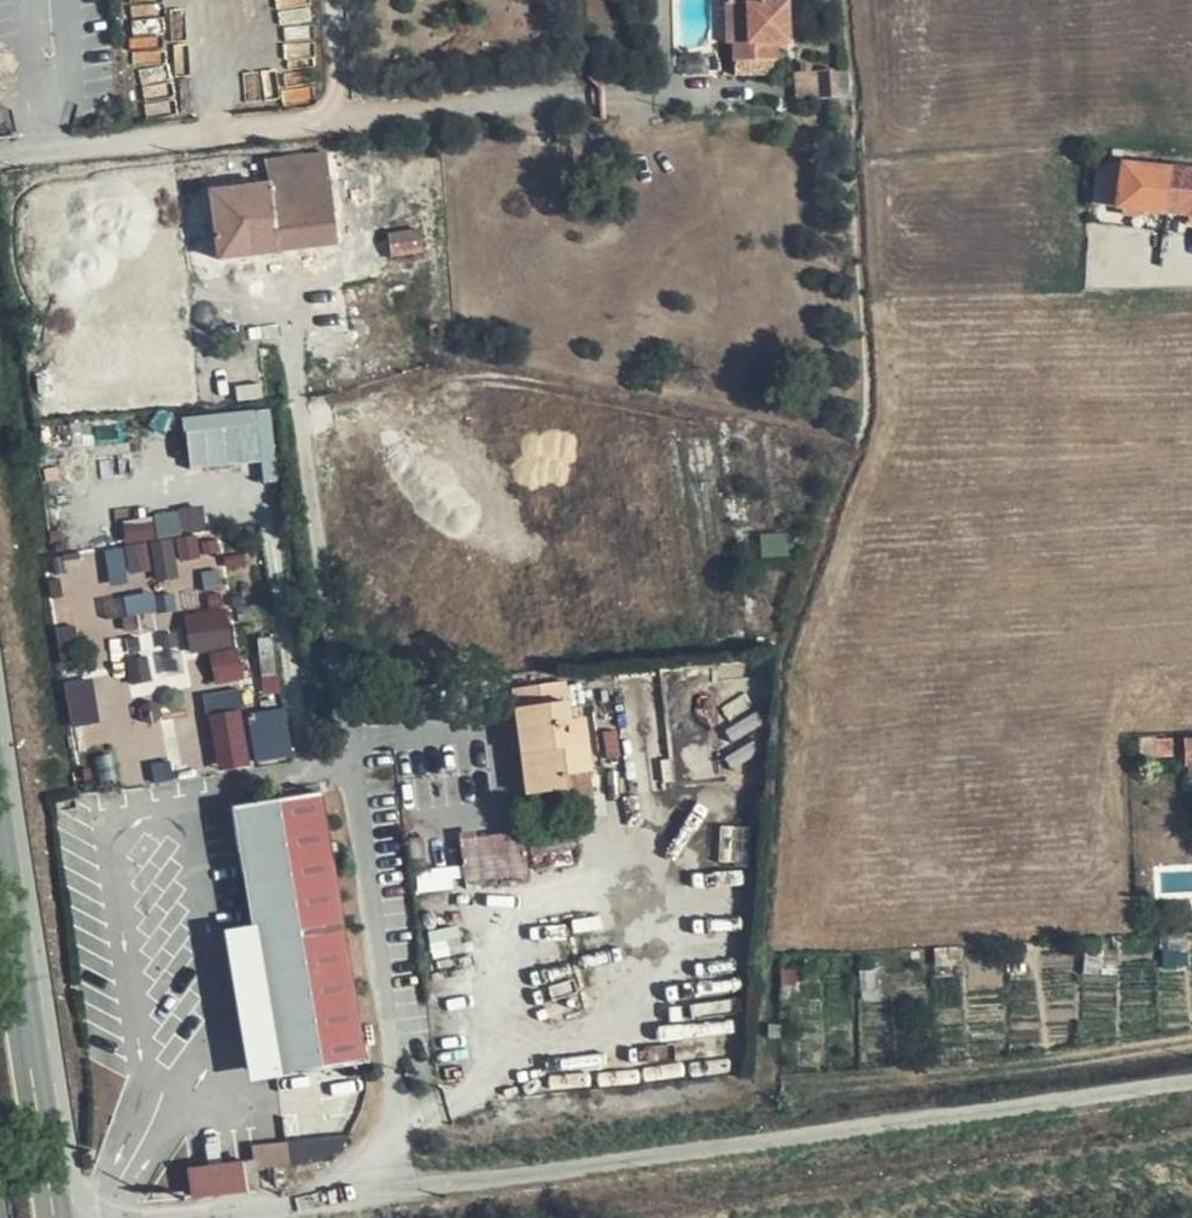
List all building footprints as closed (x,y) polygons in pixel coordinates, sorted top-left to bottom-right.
[(788,0),(733,0),(737,42),(791,39),(788,0)] [(838,98),(836,72),(836,68),(796,73),(798,102),(838,98)] [(849,71),(836,72),(838,98),(851,97),(849,71)] [(266,187),(330,181),(327,155),(263,165),(266,187)] [(1154,217),(1157,171),(1124,167),(1118,213),(1154,217)] [(1157,171),(1154,217),(1191,221),(1191,175),(1157,171)] [(339,250),(330,181),(266,187),(211,194),(220,264),(339,250)] [(406,228),(422,227),(421,215),(405,217),(406,228)] [(426,249),(422,227),(406,228),(390,231),(392,253),(426,249)] [(213,431),(216,462),(271,456),(265,405),(234,408),(236,429),(213,431)] [(156,512),(160,536),(212,526),(207,502),(156,512)] [(110,577),(179,575),(179,555),(201,555),(200,538),(109,540),(110,577)] [(192,650),(238,643),(227,567),(206,570),(212,608),(186,612),(192,650)] [(178,607),(161,607),(160,591),(122,592),(123,613),(159,612),(159,623),(178,622),(178,607)] [(217,681),(248,677),(244,645),(213,648),(217,681)] [(95,675),(67,679),(74,725),(102,721),(95,675)] [(569,685),(528,690),(530,708),(522,709),(528,755),(543,753),(547,780),(598,772),(590,720),(575,721),(569,685)] [(245,687),(209,692),(219,769),(255,764),(245,687)] [(530,708),(528,690),(519,691),(522,709),(530,708)] [(251,710),(256,759),(294,755),(289,706),(251,710)] [(1174,757),(1174,741),(1142,744),(1142,746),(1142,755),(1156,754),(1157,758),(1174,757)] [(600,786),(598,772),(547,780),(543,753),(528,755),(533,795),(600,786)] [(362,1047),(329,799),(239,811),(271,1059),(362,1047)] [(467,878),(531,873),(528,827),(464,831),(467,878)] [(193,1174),(197,1200),(259,1188),(256,1166),(193,1174)]
